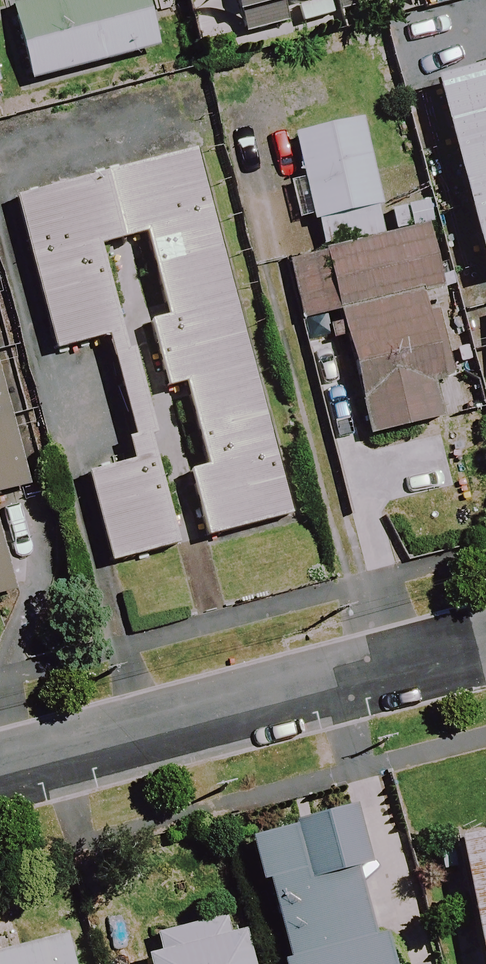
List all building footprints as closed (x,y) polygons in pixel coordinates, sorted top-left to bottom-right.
[(145,0),(47,0),(11,9),(31,84),(158,50),(145,0)] [(229,22),(318,0),(223,0),(229,22)] [(433,87),(484,281),(485,281),(485,72),(433,87)] [(319,258),(388,242),(361,125),(292,141),(319,258)] [(54,353),(107,339),(139,458),(85,472),(111,570),(177,552),(98,252),(144,240),(165,321),(147,326),(165,393),(176,391),(193,456),(182,458),(204,544),(289,522),(191,153),(14,200),(54,353)] [(388,242),(319,258),(288,265),(301,324),(339,316),(368,440),(456,420),(429,300),(441,297),(426,233),(391,241),(388,242)] [(0,378),(0,498),(30,490),(0,378)] [(14,594),(0,542),(0,598),(14,594)] [(237,839),(248,882),(257,881),(276,960),(270,962),(271,963),(379,963),(370,934),(363,936),(344,871),(358,866),(342,806),(281,822),(282,829),(237,839)] [(455,846),(483,963),(485,963),(485,838),(455,846)] [(156,953),(146,955),(148,963),(250,963),(242,931),(213,938),(209,921),(152,936),(156,953)] [(63,942),(0,960),(0,963),(69,963),(63,942)]
